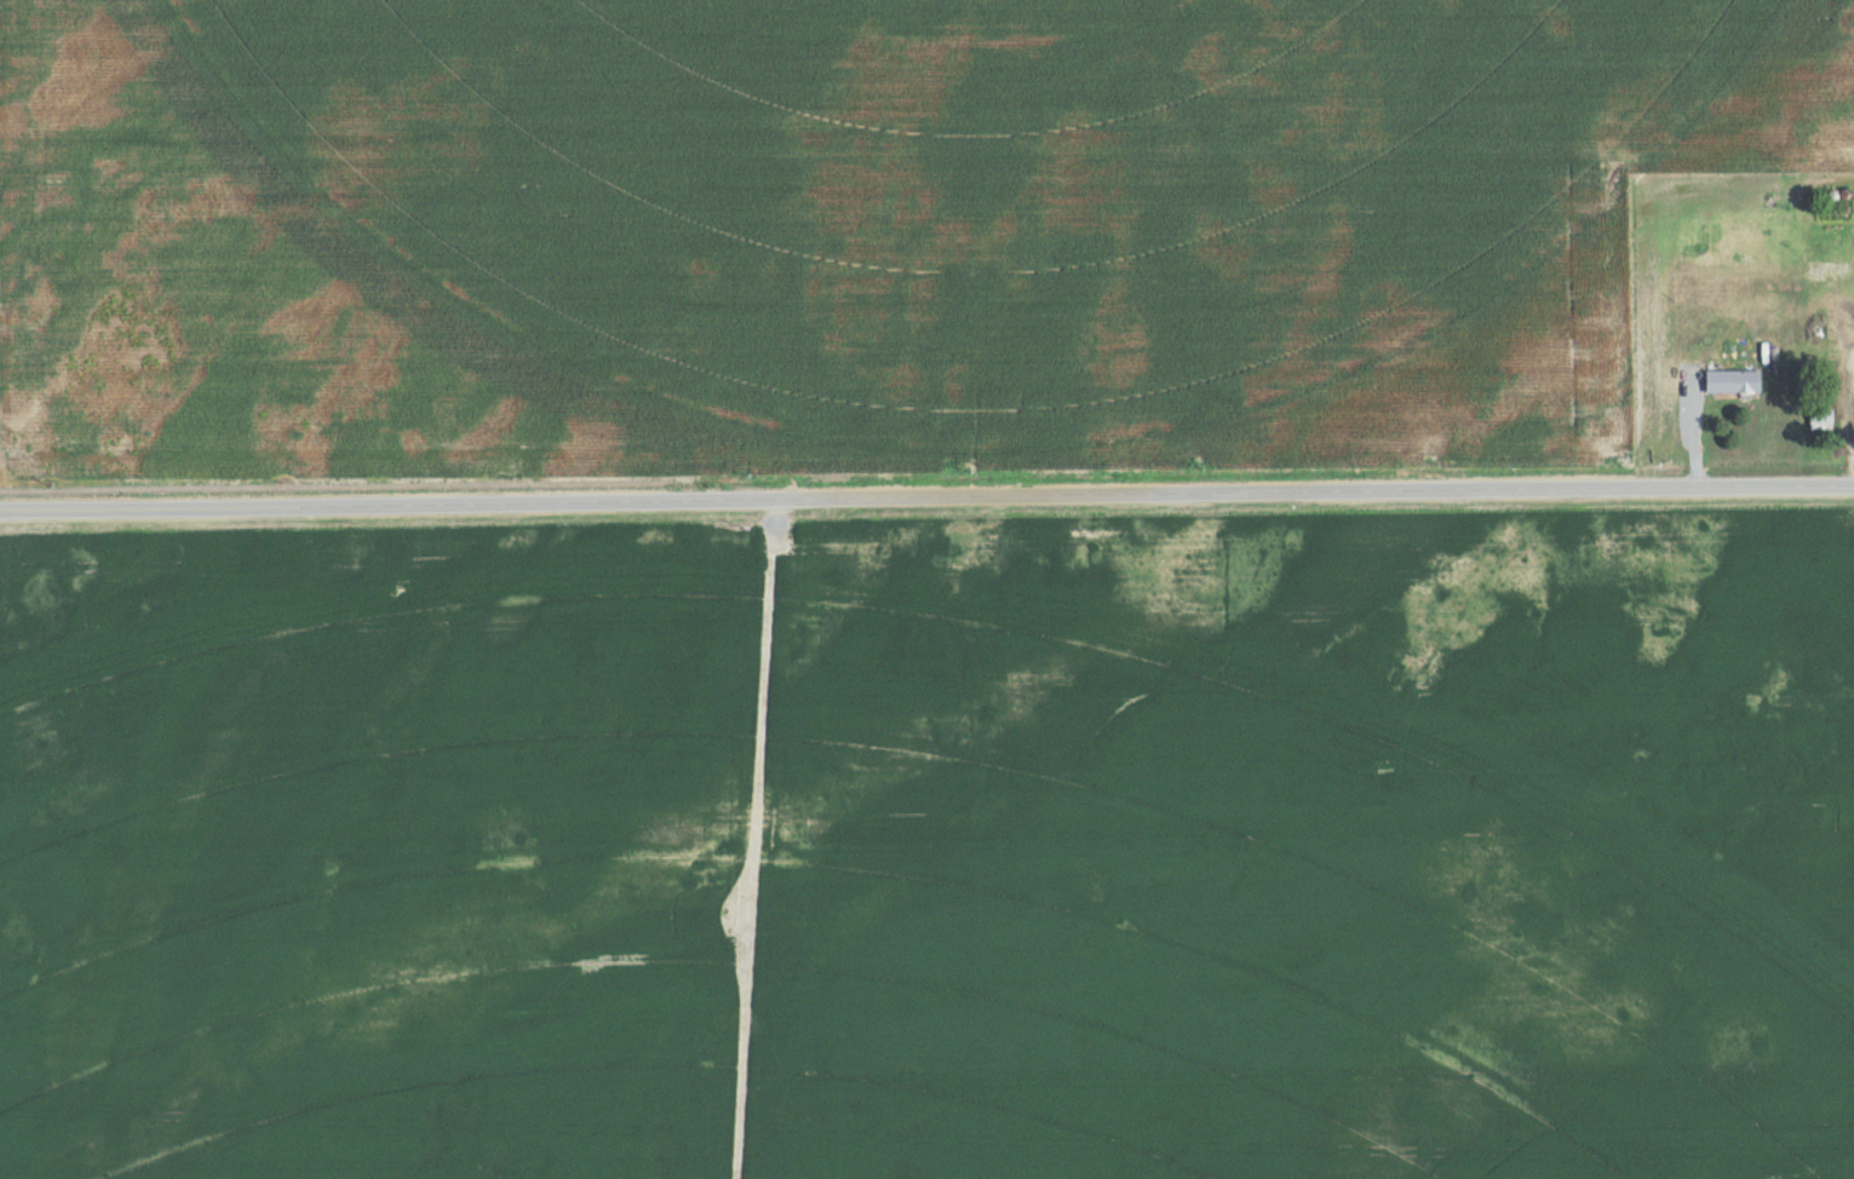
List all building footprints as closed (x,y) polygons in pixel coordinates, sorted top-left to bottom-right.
[(1705,368),(1757,368),(1757,389),(1705,389),(1705,368)] [(1808,406),(1831,406),(1831,425),(1808,425),(1808,406)]
